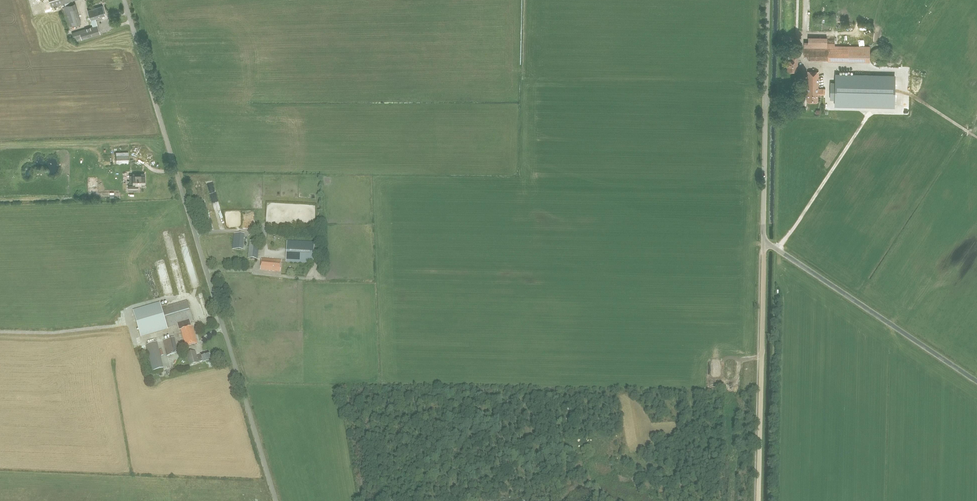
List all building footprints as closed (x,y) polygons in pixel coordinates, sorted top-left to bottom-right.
[(70,26),(81,23),(75,2),(64,6),(70,26)] [(91,20),(105,15),(102,6),(88,10),(91,20)] [(82,40),(100,34),(97,25),(72,33),(73,38),(80,36),(82,40)] [(851,33),(853,39),(862,36),(860,31),(857,32),(855,27),(852,29),(853,32),(851,33)] [(804,48),(804,57),(808,57),(808,59),(828,59),(828,61),(848,61),(870,61),(870,46),(835,46),(835,43),(827,43),(827,37),(808,37),(808,41),(804,41),(804,47),(804,48)] [(797,65),(798,57),(792,57),(792,60),(788,60),(787,71),(796,71),(797,65)] [(808,71),(807,101),(818,102),(818,94),(825,94),(825,88),(823,88),(823,89),(818,89),(819,72),(808,71)] [(894,106),(895,75),(835,74),(835,82),(831,82),(830,99),(835,99),(835,105),(894,106)] [(116,153),(116,162),(128,162),(128,152),(116,153)] [(133,183),(129,183),(129,190),(138,190),(137,184),(145,184),(144,175),(142,175),(142,174),(133,174),(133,183)] [(242,250),(244,234),(234,233),(233,249),(242,250)] [(258,260),(259,242),(250,241),(248,259),(258,260)] [(313,263),(314,242),(287,241),(286,262),(313,263)] [(280,272),(282,260),(262,258),(261,270),(280,272)] [(168,329),(167,328),(178,325),(179,329),(181,329),(186,347),(198,343),(192,325),(191,326),(190,321),(193,320),(187,301),(162,308),(160,302),(133,310),(141,337),(168,329)] [(163,341),(167,356),(175,354),(170,338),(163,341)] [(163,366),(158,340),(147,342),(152,368),(163,366)] [(195,357),(194,352),(187,354),(191,365),(199,363),(199,362),(203,361),(211,359),(209,352),(201,355),(202,355),(197,357),(197,356),(195,357)]
